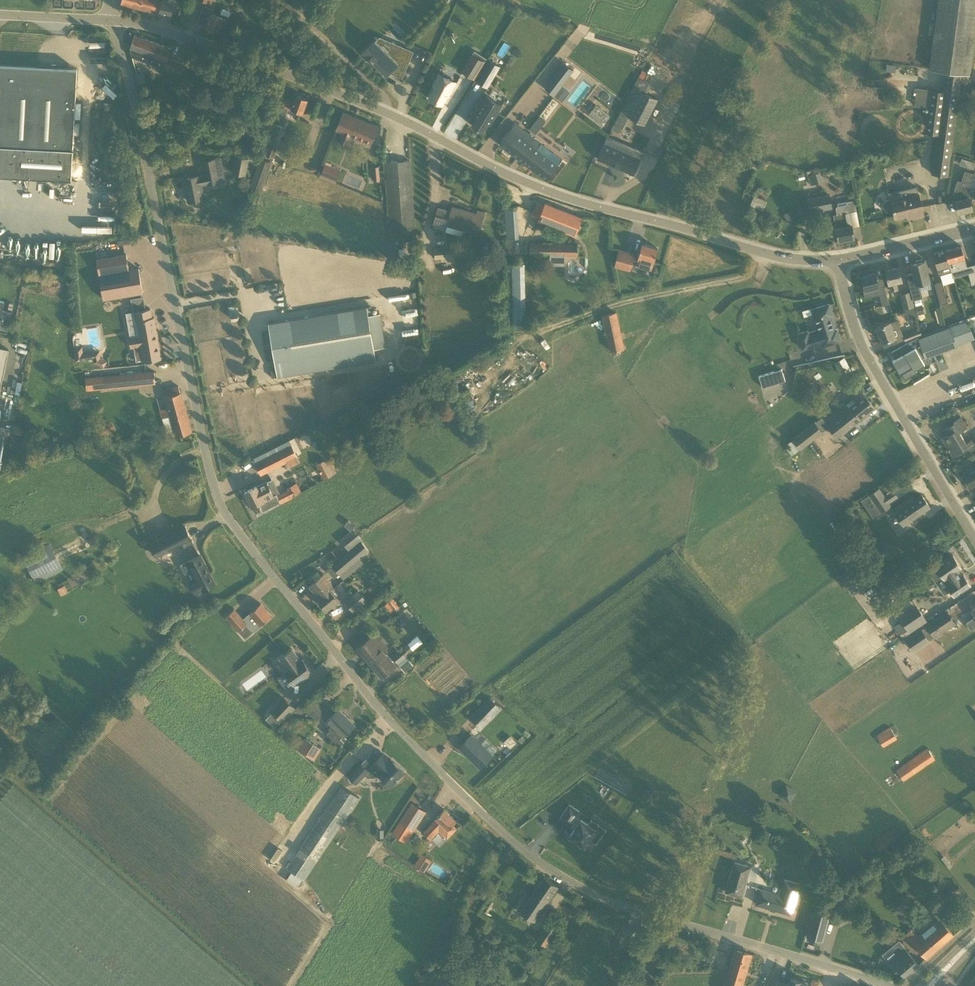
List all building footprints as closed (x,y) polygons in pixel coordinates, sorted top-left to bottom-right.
[(142,0),(122,0),(121,4),(140,9),(142,0)] [(140,9),(171,17),(175,1),(181,2),(181,0),(142,0),(140,9)] [(974,36),(974,0),(938,0),(931,55),(929,67),(929,69),(945,71),(932,173),(947,176),(961,73),(970,75),(974,36)] [(220,16),(212,13),(214,9),(203,5),(197,23),(207,26),(206,27),(218,31),(220,24),(226,26),(230,12),(229,10),(224,8),(222,9),(220,16)] [(181,73),(184,64),(168,58),(171,48),(135,35),(130,49),(132,57),(164,69),(165,66),(181,73)] [(389,53),(375,40),(364,52),(387,74),(389,72),(402,79),(415,52),(403,47),(402,49),(397,47),(389,53)] [(472,54),(468,61),(462,71),(474,79),(484,62),(472,54)] [(491,60),(484,71),(494,77),(501,66),(491,60)] [(564,62),(552,78),(562,86),(573,70),(564,62)] [(77,69),(38,67),(1,65),(0,65),(0,176),(71,180),(77,69)] [(136,74),(138,83),(146,81),(144,73),(136,74)] [(439,73),(437,78),(433,85),(435,86),(429,98),(442,105),(448,93),(450,94),(456,82),(439,73)] [(658,99),(643,91),(630,117),(645,125),(658,99)] [(302,112),(308,99),(296,95),(294,101),(285,97),(282,106),(278,104),(274,114),(284,118),(288,107),(302,112)] [(483,131),(488,124),(490,125),(502,105),(487,96),(475,116),(477,117),(472,125),(483,131)] [(602,126),(611,116),(598,103),(589,113),(602,126)] [(370,144),(378,127),(343,112),(337,130),(341,132),(338,141),(349,145),(352,136),(370,144)] [(539,117),(530,129),(535,133),(545,121),(539,117)] [(273,158),(284,127),(272,122),(261,154),(273,158)] [(515,124),(500,143),(547,180),(558,166),(536,149),(541,144),(515,124)] [(156,130),(155,138),(167,139),(168,131),(156,130)] [(634,174),(640,159),(611,146),(614,140),(604,136),(595,157),(634,174)] [(246,175),(249,158),(235,155),(232,172),(246,175)] [(262,192),(271,162),(260,158),(250,188),(262,192)] [(320,176),(326,179),(332,165),(333,163),(326,160),(325,163),(320,176)] [(392,242),(415,240),(410,160),(386,162),(392,242)] [(966,160),(964,166),(974,169),(974,165),(974,162),(966,160)] [(207,185),(218,183),(215,164),(204,167),(206,176),(201,176),(201,175),(184,178),(188,201),(205,198),(203,185),(207,184),(207,185)] [(955,200),(958,212),(972,208),(970,197),(971,196),(969,189),(974,173),(965,171),(958,192),(954,193),(955,200)] [(815,184),(821,182),(818,173),(812,175),(815,184)] [(923,214),(918,194),(916,187),(889,193),(890,198),(889,199),(885,201),(884,205),(884,209),(888,211),(892,212),(894,211),(895,217),(913,213),(914,216),(923,214)] [(831,194),(819,197),(822,209),(834,206),(831,194)] [(754,195),(750,205),(763,210),(767,200),(754,195)] [(837,214),(833,214),(838,240),(854,237),(850,212),(856,211),(854,201),(847,202),(847,204),(836,206),(837,214)] [(576,233),(582,218),(545,204),(544,205),(537,202),(531,214),(539,217),(537,221),(550,226),(551,224),(576,233)] [(504,207),(505,221),(517,221),(516,206),(504,207)] [(483,228),(481,228),(485,213),(477,211),(476,214),(470,213),(470,212),(460,209),(452,207),(450,212),(437,208),(432,227),(445,231),(447,227),(447,225),(481,235),(483,228)] [(832,213),(824,214),(825,222),(834,220),(832,213)] [(530,255),(577,256),(578,244),(530,243),(530,255)] [(654,262),(658,248),(642,243),(639,255),(635,254),(619,249),(614,266),(630,270),(632,264),(652,269),(654,262)] [(949,265),(951,270),(957,268),(957,269),(967,266),(961,245),(945,250),(945,249),(949,265)] [(951,272),(951,270),(949,265),(945,249),(933,253),(937,267),(939,275),(951,272)] [(907,274),(911,291),(913,300),(923,297),(919,282),(930,280),(925,260),(923,260),(923,259),(916,260),(916,262),(914,262),(915,265),(911,266),(913,273),(907,274)] [(510,264),(512,324),(525,323),(523,263),(510,264)] [(898,289),(896,281),(902,280),(899,267),(886,270),(889,283),(891,291),(898,289)] [(104,299),(141,292),(143,292),(139,268),(99,275),(104,299)] [(866,297),(881,293),(879,286),(875,273),(862,276),(865,289),(863,290),(865,298),(866,298),(866,297)] [(942,281),(935,283),(940,303),(947,301),(942,281)] [(883,305),(889,304),(885,285),(879,286),(881,293),(882,299),(883,305)] [(911,291),(900,294),(903,309),(915,306),(913,300),(911,291)] [(12,313),(2,311),(3,301),(0,300),(0,330),(9,332),(12,313)] [(824,346),(841,341),(838,329),(836,330),(832,316),(834,316),(831,304),(813,309),(820,333),(811,336),(809,331),(799,333),(803,349),(823,343),(824,346)] [(922,304),(916,306),(918,315),(924,313),(922,304)] [(376,361),(374,349),(369,315),(367,305),(268,323),(278,377),(376,361)] [(152,317),(151,309),(144,310),(143,306),(133,307),(134,311),(126,312),(128,323),(136,321),(139,335),(129,337),(131,348),(134,347),(136,361),(144,360),(144,361),(161,358),(154,317),(152,317)] [(611,351),(624,348),(616,312),(603,315),(611,351)] [(900,327),(898,320),(890,322),(877,326),(882,341),(895,337),(898,345),(906,342),(906,341),(922,335),(920,328),(896,337),(894,329),(900,327)] [(925,356),(973,338),(967,321),(919,339),(918,337),(907,343),(892,351),(892,352),(893,351),(897,357),(893,360),(900,373),(911,367),(913,370),(924,364),(919,357),(924,354),(925,356)] [(101,357),(100,357),(99,349),(90,350),(91,358),(93,358),(93,362),(95,362),(98,359),(101,357)] [(843,358),(834,363),(841,376),(850,371),(843,358)] [(781,369),(759,376),(762,387),(785,380),(781,369)] [(105,389),(155,383),(154,371),(103,377),(105,389)] [(459,405),(473,397),(466,384),(461,386),(463,392),(455,397),(459,405)] [(163,390),(167,405),(168,407),(160,410),(162,418),(163,418),(170,416),(172,423),(175,436),(192,431),(181,392),(181,393),(179,386),(163,390)] [(439,386),(427,392),(432,403),(445,396),(439,386)] [(875,407),(858,387),(850,394),(855,401),(849,406),(846,403),(838,409),(842,414),(844,412),(847,417),(849,416),(855,424),(875,407)] [(842,414),(838,409),(828,417),(833,423),(829,426),(838,439),(855,424),(849,416),(847,417),(844,412),(842,414)] [(959,431),(967,427),(961,417),(954,421),(955,423),(944,429),(947,435),(942,438),(945,443),(947,442),(950,448),(948,449),(948,450),(949,450),(953,455),(963,449),(974,442),(974,441),(973,438),(966,443),(959,431)] [(801,449),(823,432),(822,430),(815,421),(793,439),(801,449)] [(96,442),(104,437),(99,429),(91,434),(96,442)] [(261,474),(297,456),(292,445),(255,464),(261,474)] [(324,478),(334,473),(326,459),(316,464),(324,478)] [(963,474),(970,487),(974,484),(974,467),(963,474)] [(274,495),(267,481),(256,487),(255,487),(245,492),(252,507),(259,503),(263,511),(280,502),(276,494),(274,495)] [(288,488),(292,497),(302,491),(297,482),(288,488)] [(930,506),(922,494),(916,500),(913,495),(901,503),(905,508),(897,513),(904,523),(930,506)] [(880,513),(891,505),(884,496),(873,503),(880,513)] [(156,556),(192,538),(185,526),(150,544),(156,556)] [(349,550),(362,540),(353,529),(340,540),(349,550)] [(340,574),(369,550),(362,542),(333,566),(340,574)] [(44,545),(23,556),(36,583),(58,572),(44,545)] [(203,591),(216,584),(209,571),(200,554),(187,561),(197,579),(190,583),(195,592),(202,589),(203,591)] [(948,585),(955,595),(971,585),(964,574),(962,575),(958,569),(962,566),(954,554),(936,566),(937,567),(930,572),(937,582),(944,577),(949,584),(948,585)] [(320,599),(331,590),(329,587),(332,585),(323,574),(309,586),(320,599)] [(334,607),(341,602),(331,590),(320,599),(318,600),(326,610),(332,605),(334,607)] [(355,613),(368,602),(358,591),(345,602),(355,613)] [(388,615),(399,607),(393,598),(382,607),(388,615)] [(259,625),(272,616),(261,603),(249,612),(259,625)] [(247,624),(243,618),(234,608),(226,616),(239,631),(246,625),(247,624)] [(903,621),(910,632),(927,620),(920,609),(903,621)] [(935,637),(954,624),(947,612),(927,625),(935,637)] [(966,622),(971,629),(974,626),(974,617),(966,622)] [(370,634),(365,628),(351,640),(382,678),(396,666),(384,651),(388,647),(374,631),(370,634)] [(931,641),(922,629),(907,639),(916,651),(931,641)] [(398,663),(410,653),(404,646),(392,656),(398,663)] [(302,663),(292,649),(286,653),(280,657),(289,669),(285,672),(294,685),(312,672),(305,661),(302,663)] [(481,729),(500,710),(489,699),(470,718),(481,729)] [(317,720),(326,710),(317,701),(307,711),(317,720)] [(276,703),(270,710),(282,722),(296,708),(289,702),(282,709),(276,703)] [(325,722),(330,727),(329,728),(330,731),(327,734),(339,746),(347,738),(344,736),(355,725),(339,708),(325,722)] [(883,747),(897,739),(890,726),(876,734),(883,747)] [(481,767),(491,756),(470,736),(459,747),(481,767)] [(506,741),(512,747),(517,742),(512,736),(506,741)] [(311,757),(317,746),(305,739),(298,750),(311,757)] [(903,781),(935,759),(927,748),(896,770),(903,781)] [(393,763),(382,754),(372,764),(379,771),(377,773),(391,785),(395,781),(397,781),(400,778),(400,776),(404,771),(394,762),(393,763)] [(356,783),(368,769),(361,763),(349,776),(356,783)] [(788,783),(779,792),(789,801),(797,792),(788,783)] [(305,880),(356,803),(338,791),(286,868),(305,880)] [(414,830),(426,811),(412,803),(400,822),(414,830)] [(570,836),(571,837),(584,846),(589,839),(596,843),(598,841),(599,841),(601,837),(603,834),(581,819),(581,820),(576,817),(580,811),(569,804),(560,819),(570,825),(575,828),(570,836)] [(447,838),(457,828),(453,824),(457,820),(444,809),(437,817),(423,832),(431,839),(439,830),(447,838)] [(426,871),(430,863),(420,857),(416,864),(426,871)] [(741,896),(749,866),(734,862),(726,892),(741,896)] [(535,921),(558,886),(544,876),(520,911),(535,921)] [(791,914),(800,885),(783,880),(778,895),(760,889),(756,904),(791,914)] [(899,910),(909,902),(903,894),(893,902),(899,910)] [(822,940),(829,916),(814,911),(807,936),(822,940)] [(926,958),(954,934),(940,918),(933,924),(936,927),(924,937),(921,934),(920,933),(918,935),(913,928),(905,935),(926,958)] [(549,921),(539,938),(549,944),(560,927),(549,921)] [(905,976),(919,964),(905,947),(888,961),(895,970),(898,967),(905,976)] [(751,954),(735,949),(734,955),(723,985),(741,985),(751,954)] [(876,962),(867,959),(865,965),(874,968),(876,962)] [(485,982),(489,974),(491,970),(483,965),(477,978),(485,982)] [(794,979),(794,978),(791,977),(790,982),(788,982),(787,984),(778,981),(776,985),(808,985),(809,984),(807,983),(807,982),(802,981),(802,982),(800,981),(800,980),(797,979),(797,980),(794,979)]
